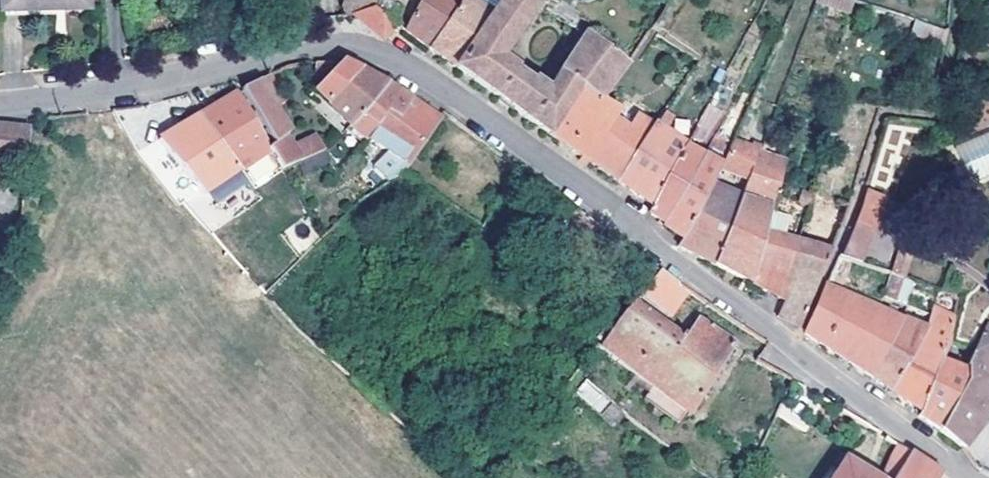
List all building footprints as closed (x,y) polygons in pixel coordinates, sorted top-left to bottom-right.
[(3,11),(89,10),(89,0),(3,0),(3,11)] [(294,23),(319,19),(317,0),(307,0),(292,2),(294,23)] [(429,47),(461,0),(421,0),(414,14),(405,30),(415,37),(429,47)] [(494,13),(480,4),(474,0),(461,0),(429,47),(551,137),(581,88),(602,101),(628,63),(586,33),(551,85),(537,75),(535,78),(521,69),(522,67),(505,54),(542,0),(503,0),(494,13)] [(480,4),(494,13),(503,0),(483,0),(480,4)] [(847,0),(817,0),(816,1),(844,9),(847,0)] [(851,0),(847,0),(844,9),(851,12),(855,1),(851,0)] [(399,3),(388,17),(405,30),(414,14),(399,3)] [(395,26),(374,9),(355,13),(384,39),(395,26)] [(946,32),(915,21),(911,34),(944,44),(946,32)] [(352,126),(389,86),(374,77),(343,61),(340,63),(313,92),(352,126)] [(274,145),(284,139),(289,136),(259,82),(243,91),(274,145)] [(374,142),(413,99),(399,91),(389,86),(352,126),(368,140),(372,143),(374,142)] [(617,181),(655,125),(642,117),(635,119),(631,126),(616,117),(620,112),(602,101),(581,88),(551,137),(585,159),(617,181)] [(222,103),(202,115),(239,174),(245,170),(272,153),(269,148),(238,94),(222,103)] [(428,109),(413,99),(374,142),(409,165),(443,119),(428,109)] [(719,113),(707,107),(697,125),(710,132),(719,113)] [(214,189),(239,174),(202,115),(180,128),(162,139),(160,140),(160,141),(160,142),(196,188),(201,194),(203,196),(214,189)] [(888,121),(868,183),(889,190),(909,128),(888,121)] [(653,205),(687,144),(656,122),(655,125),(617,181),(628,189),(653,205)] [(18,166),(30,130),(0,126),(0,166),(18,166)] [(974,182),(988,176),(988,131),(957,144),(974,182)] [(713,132),(707,144),(722,151),(729,140),(713,132)] [(303,161),(324,150),(315,136),(294,146),(303,161)] [(296,160),(284,139),(274,145),(269,148),(272,153),(282,167),(296,160)] [(759,149),(735,141),(723,164),(684,238),(680,245),(692,253),(715,265),(758,152),(759,149)] [(687,144),(653,205),(649,212),(653,214),(666,222),(665,224),(668,226),(703,153),(687,144)] [(786,160),(758,152),(715,265),(728,272),(751,285),(751,283),(766,231),(773,208),(786,160)] [(703,153),(668,226),(671,228),(684,238),(723,164),(703,153)] [(249,191),(239,174),(214,189),(225,206),(249,191)] [(885,197),(866,190),(860,213),(838,256),(862,263),(886,201),(885,197)] [(807,207),(811,196),(801,193),(798,204),(807,207)] [(806,211),(845,221),(849,206),(811,196),(807,207),(806,211)] [(773,208),(766,231),(777,234),(784,211),(773,208)] [(766,231),(751,283),(760,288),(779,297),(797,240),(777,234),(766,231)] [(797,240),(779,297),(785,301),(778,317),(801,328),(833,250),(797,240)] [(898,248),(891,269),(905,274),(913,253),(898,248)] [(660,271),(640,297),(670,317),(689,291),(660,271)] [(901,317),(826,284),(805,334),(835,354),(873,379),(901,317)] [(635,303),(599,348),(689,416),(734,345),(698,321),(695,327),(680,317),(671,329),(635,303)] [(950,333),(955,317),(934,308),(931,315),(927,327),(925,328),(899,397),(907,402),(921,412),(941,361),(950,340),(950,333)] [(882,386),(899,397),(925,328),(901,317),(873,379),(882,386)] [(973,352),(966,367),(966,373),(967,383),(940,431),(964,445),(983,423),(988,399),(988,358),(973,352)] [(966,373),(941,361),(921,412),(919,417),(929,424),(940,431),(967,383),(966,373)] [(586,381),(575,394),(615,427),(626,414),(586,381)] [(938,474),(910,455),(896,477),(936,477),(938,474)] [(832,477),(864,477),(841,463),(832,477)]
